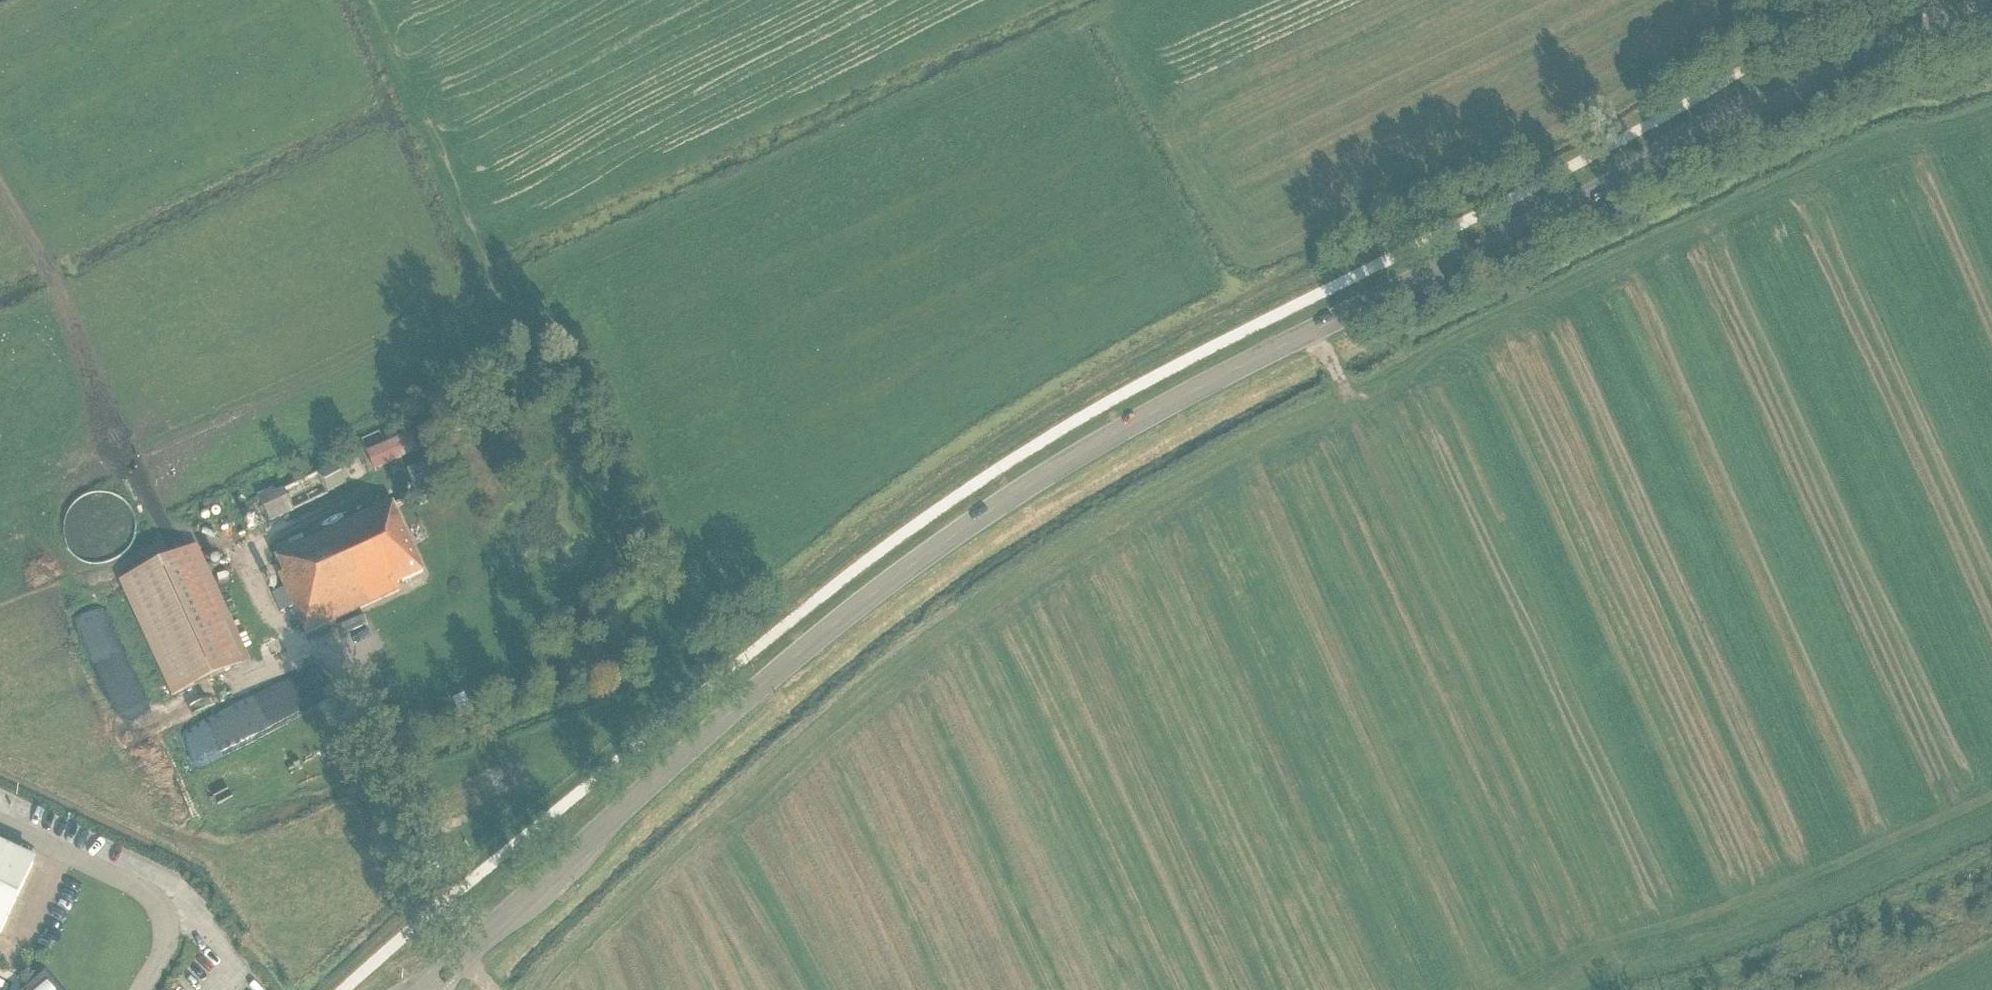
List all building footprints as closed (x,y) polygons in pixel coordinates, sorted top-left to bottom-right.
[(418,452),(409,433),(366,453),(375,472),(418,452)] [(334,463),(315,472),(325,494),(345,485),(334,463)] [(272,487),(256,495),(268,522),(293,511),(282,488),(274,492),(272,487)] [(383,505),(380,499),(367,504),(370,511),(275,553),(283,573),(279,574),(284,587),(272,593),(280,612),(288,608),(291,616),(296,614),(305,633),(399,592),(396,585),(423,573),(392,501),(383,505)] [(194,546),(116,582),(169,696),(247,659),(194,546)] [(33,862),(0,846),(0,933),(33,862)] [(48,978),(40,985),(36,981),(25,989),(59,989),(48,978)]
